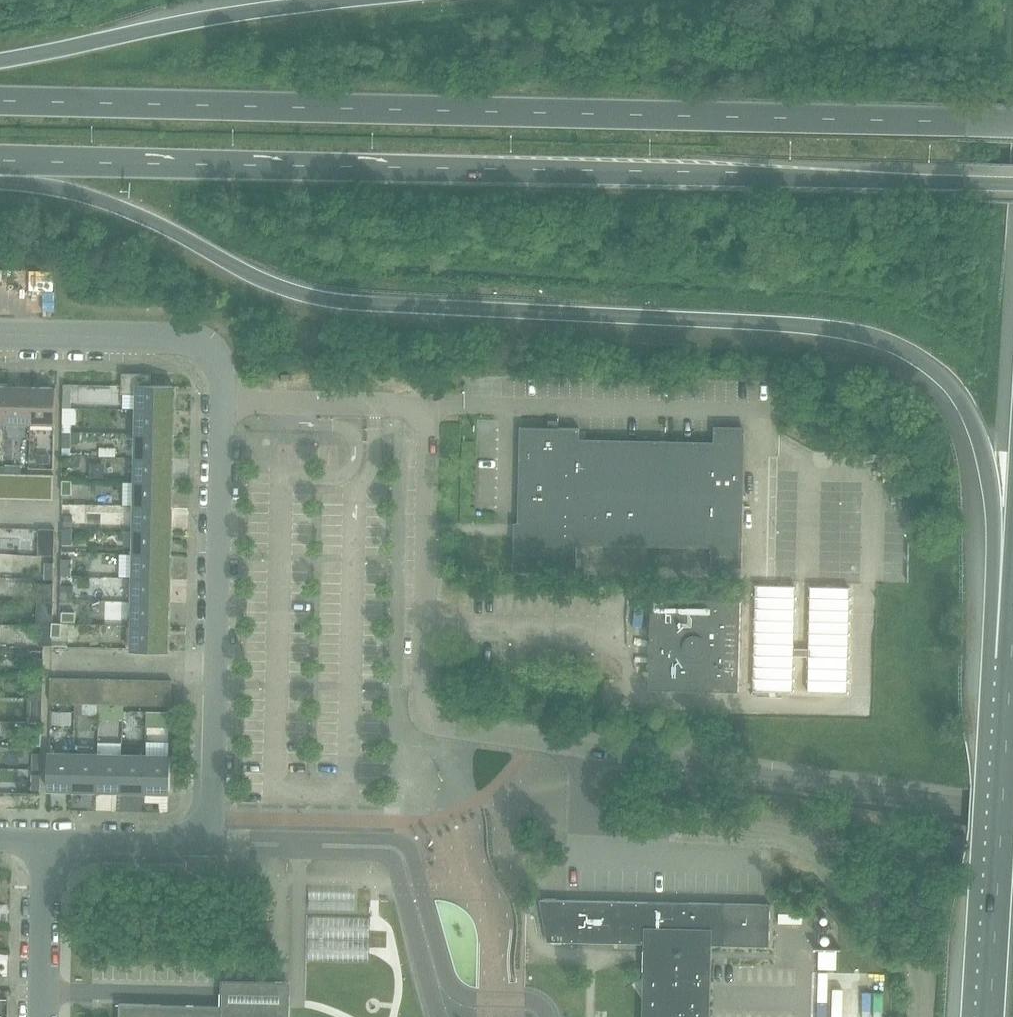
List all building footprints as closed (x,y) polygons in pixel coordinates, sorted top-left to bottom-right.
[(137,393),(136,410),(174,411),(174,386),(151,385),(151,373),(122,373),(122,393),(137,393)] [(64,384),(64,402),(63,408),(72,408),(73,384),(64,384)] [(7,423),(8,386),(0,386),(0,423),(7,423)] [(7,423),(31,424),(32,386),(8,386),(7,423)] [(32,386),(31,424),(55,425),(56,387),(32,386)] [(77,408),(72,408),(63,408),(63,432),(72,432),(72,424),(77,424),(77,408)] [(136,410),(136,434),(173,435),(174,411),(136,410)] [(580,428),(520,427),(519,457),(524,457),(523,529),(522,537),(517,537),(517,568),(576,569),(577,543),(711,546),(711,566),(742,567),(745,431),(715,431),(714,443),(580,440),(580,428)] [(79,432),(72,432),(63,432),(63,447),(71,448),(71,443),(97,444),(97,435),(80,435),(79,432)] [(136,434),(135,458),(173,459),(173,435),(136,434)] [(68,467),(80,467),(81,456),(68,456),(68,467)] [(135,458),(135,481),(172,482),(173,459),(135,458)] [(89,479),(106,479),(107,464),(90,463),(89,479)] [(5,473),(6,473),(17,474),(21,474),(21,465),(5,465),(5,473)] [(5,498),(17,499),(17,474),(6,473),(5,498)] [(17,499),(28,499),(29,474),(21,474),(17,474),(17,499)] [(28,499),(41,499),(41,474),(29,474),(28,499)] [(41,474),(41,499),(53,500),(54,474),(41,474)] [(135,481),(134,505),(172,506),(172,482),(135,481)] [(134,505),(133,530),(171,530),(172,506),(134,505)] [(73,528),(62,528),(62,544),(72,545),(73,528)] [(39,529),(38,555),(55,555),(55,529),(39,529)] [(133,530),(133,554),(171,555),(171,530),(133,530)] [(133,554),(132,578),(170,578),(171,555),(133,554)] [(61,559),(61,576),(72,575),(72,559),(61,559)] [(46,563),(46,578),(54,579),(54,563),(46,563)] [(132,578),(132,602),(170,603),(170,578),(132,578)] [(40,584),(40,602),(55,601),(55,584),(40,584)] [(757,587),(755,692),(793,693),(795,588),(757,587)] [(811,588),(809,693),(846,694),(849,589),(811,588)] [(708,690),(718,690),(739,691),(741,601),(651,599),(651,629),(657,629),(656,682),(709,683),(708,690)] [(37,602),(37,625),(40,625),(53,626),(53,603),(37,602)] [(132,602),(131,625),(169,626),(170,603),(132,602)] [(55,624),(54,646),(68,647),(69,625),(55,624)] [(53,626),(40,625),(40,645),(52,645),(53,626)] [(70,625),(69,637),(107,638),(107,626),(70,625)] [(169,626),(131,625),(130,650),(169,651),(169,626)] [(35,658),(35,675),(43,675),(43,658),(35,658)] [(50,703),(63,703),(64,678),(51,677),(50,703)] [(63,703),(75,703),(76,678),(64,678),(63,703)] [(75,703),(87,703),(88,678),(76,678),(75,703)] [(87,703),(99,704),(100,678),(88,678),(87,703)] [(99,704),(102,704),(111,704),(112,679),(100,678),(99,704)] [(111,704),(114,704),(122,704),(123,679),(112,679),(111,704)] [(134,679),(123,679),(122,704),(134,704),(134,679)] [(146,680),(134,679),(134,704),(145,705),(146,680)] [(158,680),(146,680),(145,705),(157,705),(158,680)] [(172,680),(158,680),(157,705),(171,705),(172,680)] [(34,699),(43,699),(43,682),(35,682),(34,699)] [(114,704),(111,704),(102,704),(101,719),(113,719),(114,704)] [(31,743),(41,743),(42,727),(32,727),(31,743)] [(107,732),(84,733),(84,741),(107,740),(107,732)] [(48,790),(73,791),(74,753),(49,752),(48,790)] [(33,769),(41,769),(41,753),(33,753),(33,769)] [(73,791),(97,791),(98,753),(74,753),(73,791)] [(97,791),(121,792),(122,754),(98,753),(97,791)] [(121,792),(145,792),(147,755),(122,754),(121,792)] [(147,755),(145,792),(169,793),(170,755),(147,755)] [(32,790),(40,790),(41,775),(33,774),(32,790)] [(698,944),(764,947),(765,904),(566,899),(541,899),(540,899),(547,942),(549,941),(657,944),(656,957),(661,967),(648,981),(647,981),(646,1016),(706,1016),(707,960),(699,960),(699,958),(700,954),(700,951),(699,948),(698,944)] [(289,1008),(269,1007),(269,1012),(250,1012),(250,1007),(119,1004),(119,1016),(289,1016),(289,1008)]
